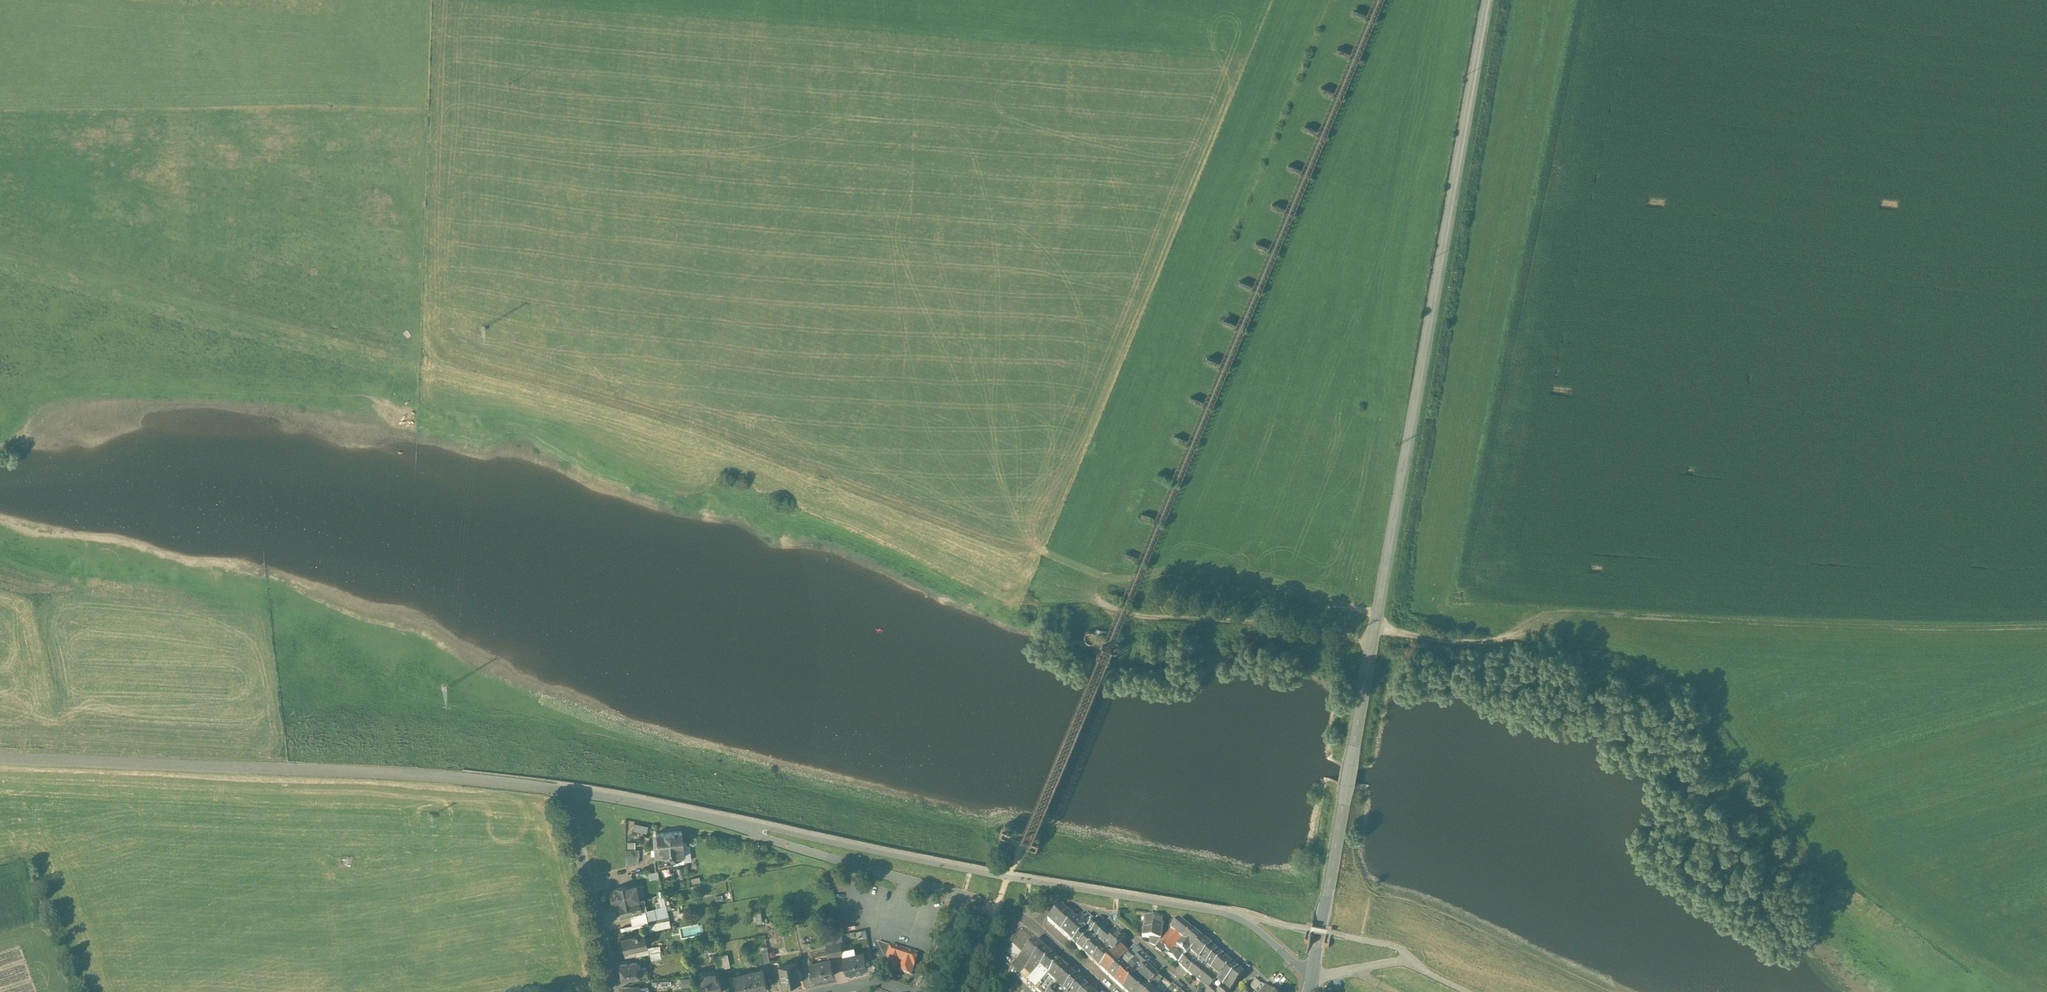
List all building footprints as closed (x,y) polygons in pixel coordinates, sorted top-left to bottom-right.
[(647,832),(648,825),(634,822),(633,829),(647,832)] [(682,831),(669,832),(670,855),(670,859),(671,859),(684,858),(682,831)] [(669,832),(656,833),(656,835),(653,835),(654,856),(670,855),(669,832)] [(670,855),(654,856),(655,869),(671,865),(672,865),(671,859),(670,859),(670,855)] [(634,884),(616,888),(616,889),(609,890),(612,905),(618,904),(638,899),(634,884)] [(644,898),(638,899),(641,912),(643,911),(646,910),(644,898)] [(638,899),(618,904),(621,917),(630,915),(641,912),(638,899)] [(646,910),(643,911),(645,917),(662,914),(663,921),(668,920),(666,906),(665,906),(660,907),(646,910)] [(1075,919),(1062,907),(1048,921),(1061,933),(1075,919)] [(760,910),(752,911),(754,922),(762,921),(760,910)] [(641,912),(630,915),(632,925),(639,923),(646,924),(645,917),(643,911),(641,912)] [(662,914),(645,917),(646,924),(647,925),(648,924),(663,921),(662,914)] [(1082,916),(1077,921),(1075,919),(1061,933),(1074,944),(1095,922),(1089,916),(1086,920),(1082,916)] [(1164,919),(1146,917),(1143,937),(1151,938),(1161,940),(1164,919)] [(663,921),(648,924),(650,931),(670,926),(668,920),(663,921)] [(1179,921),(1160,943),(1163,946),(1171,953),(1193,932),(1179,921)] [(1095,922),(1074,944),(1078,948),(1090,936),(1099,925),(1095,922)] [(1090,936),(1078,948),(1083,953),(1097,939),(1105,931),(1099,925),(1090,936)] [(1113,938),(1105,931),(1097,939),(1083,953),(1093,962),(1106,947),(1113,938)] [(634,934),(620,937),(623,951),(634,949),(647,946),(644,932),(636,933),(634,933),(634,934)] [(1171,953),(1168,955),(1178,964),(1190,952),(1191,952),(1203,940),(1202,940),(1193,932),(1171,953)] [(842,934),(832,936),(833,941),(836,954),(843,953),(840,940),(843,939),(842,934)] [(1113,938),(1106,947),(1093,962),(1100,969),(1119,948),(1123,943),(1115,935),(1113,938)] [(1203,940),(1191,952),(1200,961),(1200,960),(1212,946),(1203,939),(1202,940),(1203,940)] [(833,941),(826,943),(829,956),(836,954),(833,941)] [(1036,941),(1017,961),(1025,970),(1044,948),(1036,941)] [(891,947),(878,942),(874,956),(887,960),(891,947)] [(1160,943),(1154,950),(1157,953),(1163,946),(1160,943)] [(647,946),(634,949),(636,956),(649,954),(647,946)] [(918,954),(891,946),(891,947),(887,960),(885,967),(911,975),(918,954)] [(1212,946),(1200,960),(1206,966),(1218,952),(1212,946)] [(1126,956),(1108,976),(1115,982),(1142,954),(1134,947),(1126,956)] [(1053,956),(1044,948),(1025,970),(1032,977),(1041,968),(1053,956)] [(1119,948),(1100,969),(1108,976),(1126,956),(1125,954),(1126,953),(1124,951),(1123,952),(1119,948)] [(634,949),(623,951),(625,957),(636,956),(634,949)] [(768,950),(761,951),(763,962),(770,961),(768,950)] [(864,952),(843,956),(846,972),(867,968),(864,952)] [(1190,952),(1178,964),(1188,974),(1200,961),(1191,952),(1190,952)] [(1218,952),(1206,966),(1204,969),(1209,973),(1210,973),(1212,970),(1211,970),(1224,957),(1218,952)] [(727,953),(720,955),(722,967),(722,968),(730,966),(727,953)] [(1142,954),(1115,982),(1123,990),(1138,974),(1147,964),(1147,965),(1150,961),(1142,954)] [(720,955),(713,956),(716,968),(722,967),(720,955)] [(1053,956),(1041,968),(1032,977),(1028,981),(1032,986),(1041,977),(1057,960),(1053,956)] [(1224,957),(1211,970),(1212,970),(1216,974),(1214,977),(1218,981),(1220,978),(1221,978),(1232,964),(1224,957)] [(831,958),(810,963),(813,979),(834,975),(831,958)] [(1057,960),(1041,977),(1032,986),(1037,990),(1061,964),(1057,960)] [(1200,961),(1188,974),(1196,980),(1204,969),(1206,966),(1200,960),(1200,961)] [(637,961),(619,963),(621,978),(638,976),(647,975),(646,967),(638,968),(637,961)] [(1020,975),(1025,970),(1017,961),(1012,966),(1020,975)] [(796,962),(780,965),(784,985),(800,982),(796,962)] [(1057,985),(1070,972),(1061,964),(1037,990),(1039,991),(1050,991),(1054,988),(1057,985)] [(1147,964),(1138,974),(1151,986),(1158,975),(1147,965),(1147,964)] [(1218,981),(1214,985),(1215,985),(1220,990),(1238,969),(1232,964),(1221,978),(1220,978),(1218,981)] [(764,969),(748,972),(752,990),(768,987),(764,969)] [(1204,969),(1196,980),(1198,981),(1197,982),(1198,983),(1199,982),(1201,984),(1209,973),(1204,969)] [(1219,991),(1230,991),(1231,991),(1245,974),(1238,969),(1220,990),(1219,991)] [(698,972),(700,991),(719,991),(718,985),(720,985),(719,979),(718,979),(717,970),(698,972)] [(732,976),(736,991),(745,991),(752,990),(748,972),(732,976)] [(1057,985),(1060,988),(1058,991),(1059,991),(1064,991),(1065,991),(1077,978),(1070,972),(1057,985)] [(1209,973),(1201,984),(1203,986),(1202,987),(1204,989),(1205,987),(1209,991),(1215,985),(1214,985),(1218,981),(1214,977),(1210,973),(1209,973)] [(1123,990),(1125,991),(1146,991),(1148,989),(1150,987),(1151,986),(1138,974),(1123,990)] [(1159,975),(1158,975),(1151,986),(1150,987),(1156,991),(1181,991),(1173,985),(1172,987),(1159,975)] [(1065,991),(1073,991),(1082,983),(1077,978),(1065,991)] [(667,980),(653,982),(654,989),(668,987),(667,980)] [(1262,986),(1255,980),(1251,984),(1258,991),(1262,986)] [(1073,991),(1086,991),(1089,989),(1082,983),(1073,991)]
